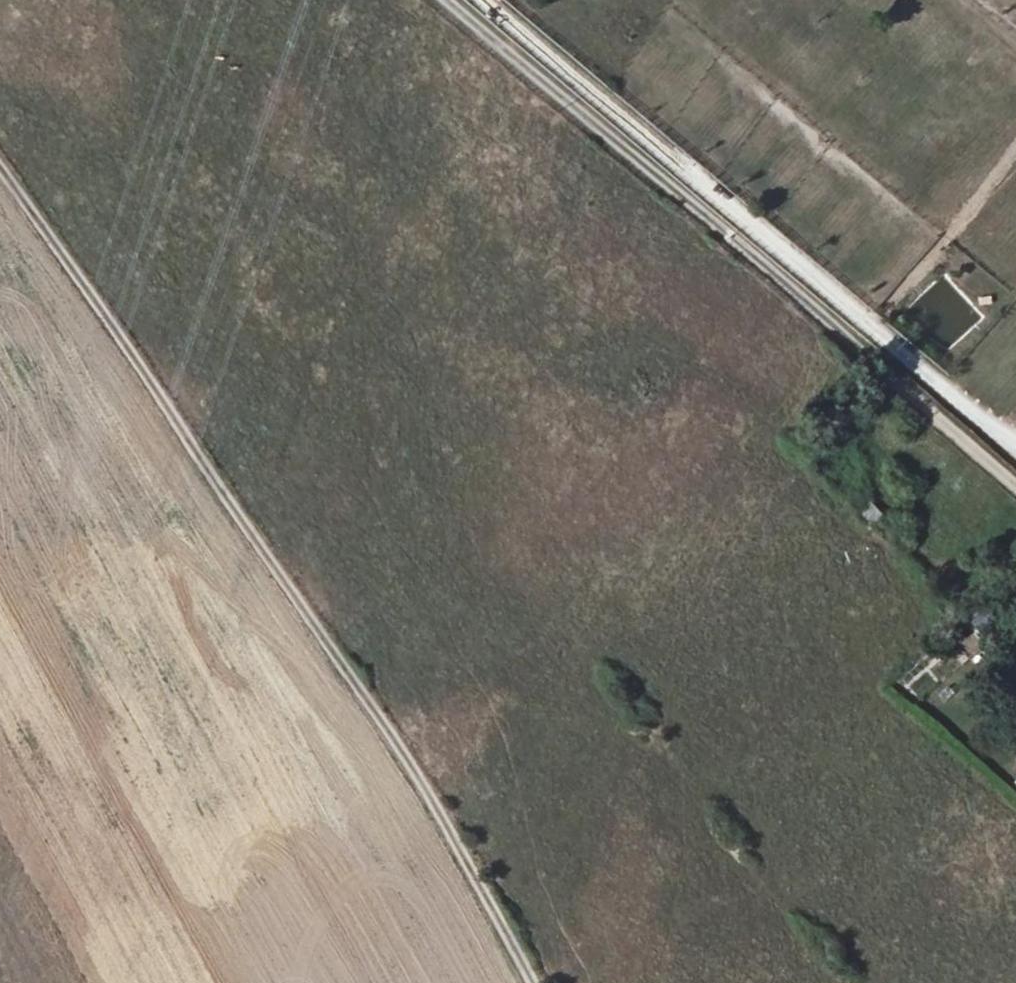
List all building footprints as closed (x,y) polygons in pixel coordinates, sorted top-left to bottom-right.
[(874,503),(859,514),(869,527),(884,516),(874,503)]
